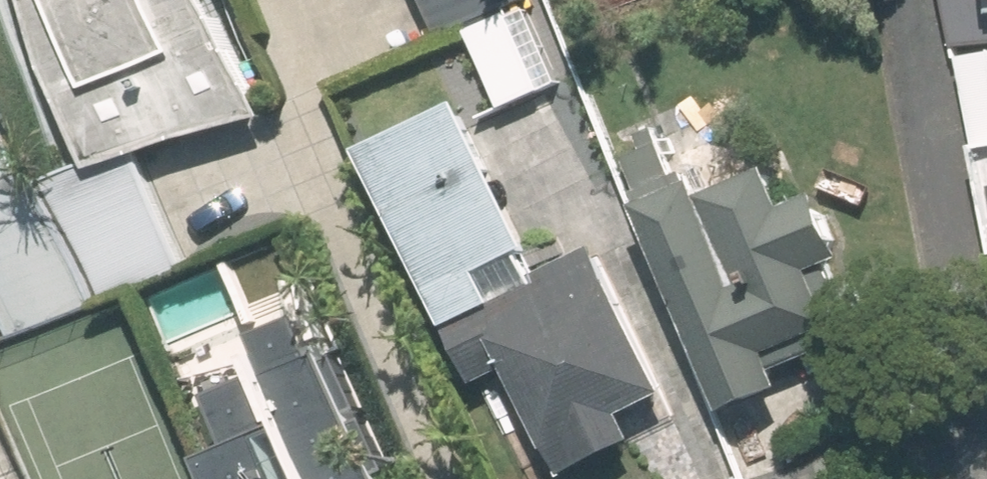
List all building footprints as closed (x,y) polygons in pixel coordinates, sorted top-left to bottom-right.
[(97,158),(44,179),(95,306),(188,268),(140,151),(177,138),(269,115),(228,12),(221,0),(39,0),(57,63),(97,158)] [(435,32),(520,0),(423,0),(435,32)] [(554,29),(632,0),(544,0),(554,29)] [(954,45),(986,42),(986,0),(948,0),(954,45)] [(539,85),(507,19),(464,39),(495,106),(539,85)] [(961,52),(986,194),(986,47),(961,52)] [(512,366),(563,473),(639,437),(627,412),(674,390),(618,275),(615,277),(598,242),(539,271),(528,249),(536,245),(465,97),(364,145),(451,324),(479,381),(512,366)] [(641,198),(727,407),(787,383),(773,350),(843,321),(821,268),(853,255),(825,187),(792,200),(776,161),(708,189),(701,174),(641,198)] [(11,337),(91,305),(35,167),(0,181),(0,310),(11,337)] [(212,451),(224,478),(389,478),(316,308),(253,334),(268,371),(220,391),(240,439),(212,451)]
